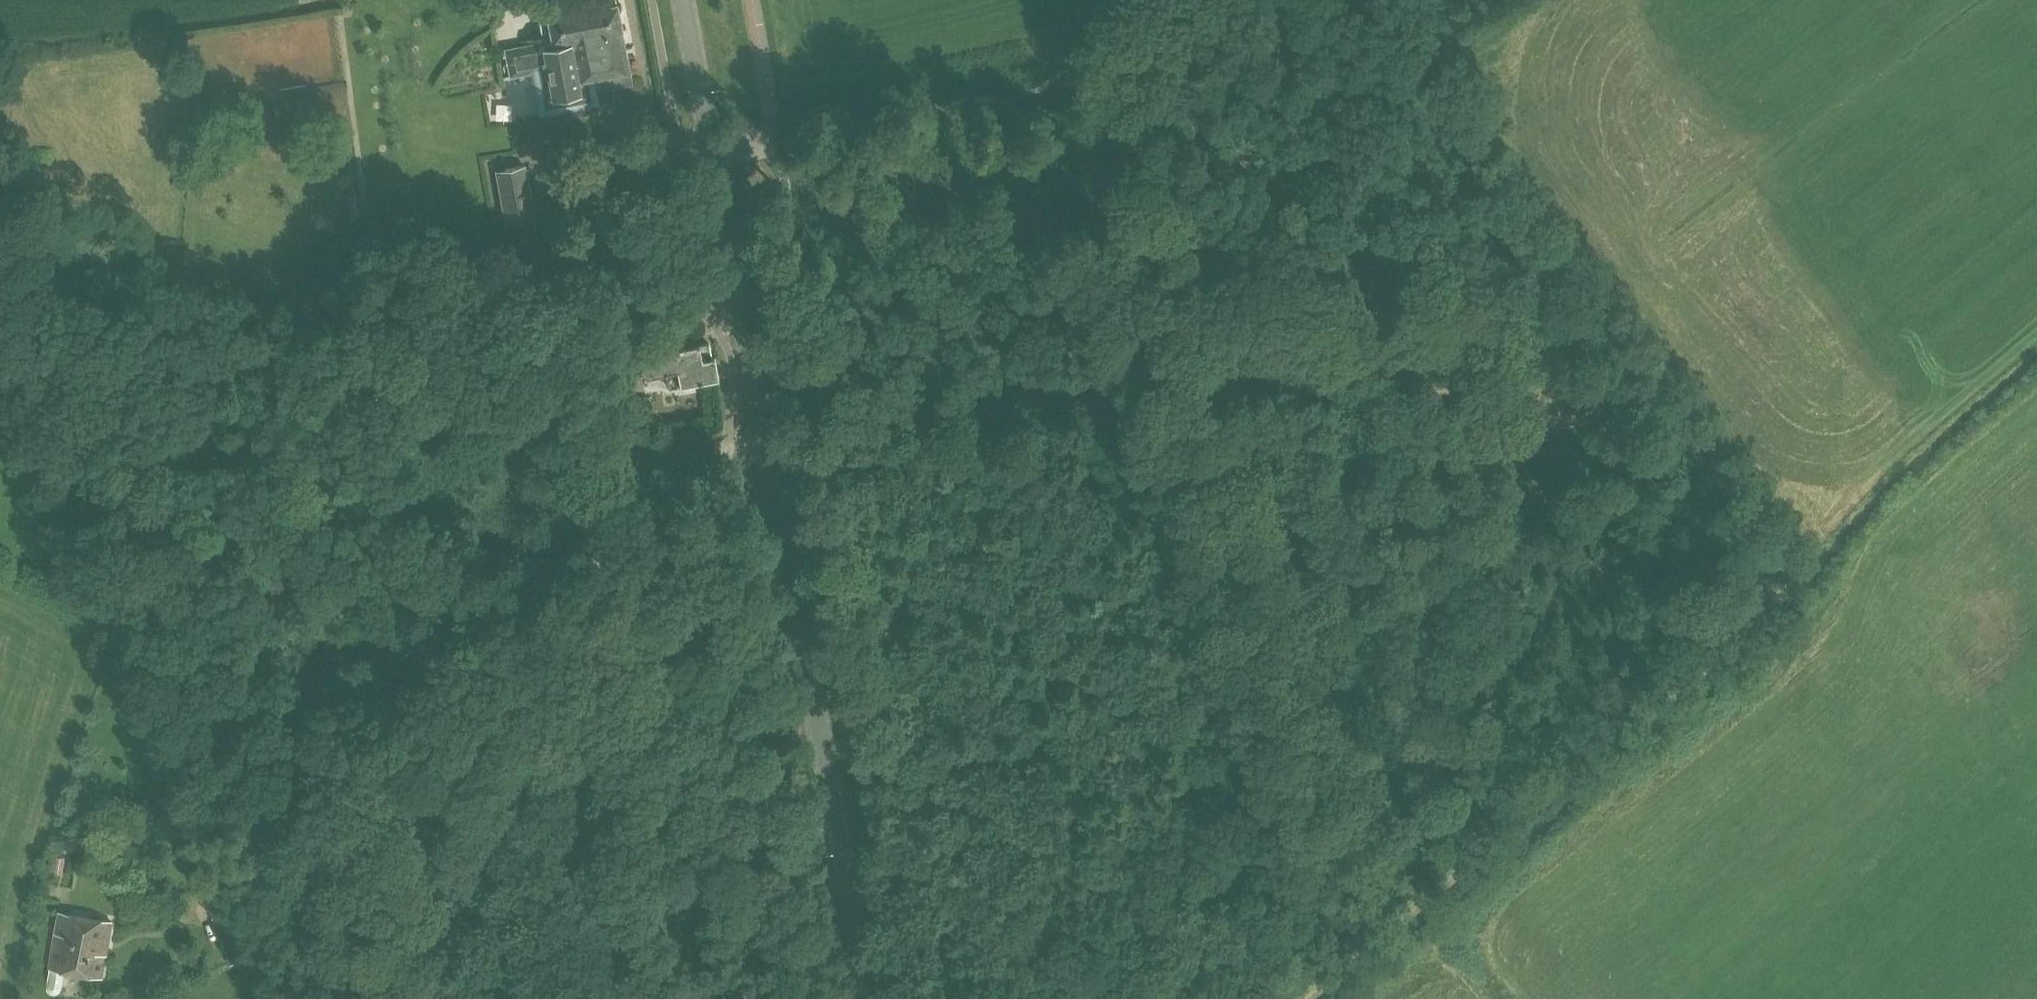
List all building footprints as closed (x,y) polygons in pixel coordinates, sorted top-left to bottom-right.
[(510,75),(532,71),(540,115),(600,104),(595,76),(630,69),(617,0),(575,8),(573,0),(535,0),(543,40),(504,47),(510,75)] [(277,102),(279,112),(289,110),(287,100),(277,102)] [(526,163),(495,169),(505,222),(536,216),(526,163)] [(643,376),(677,369),(680,384),(718,377),(714,356),(711,356),(708,342),(689,345),(679,347),(679,348),(639,356),(643,376)] [(64,970),(75,972),(84,915),(58,911),(48,967),(49,967),(47,984),(46,987),(49,991),(51,992),(54,992),(57,992),(60,989),(61,986),(64,970)] [(84,915),(75,972),(101,976),(111,920),(84,915)]
